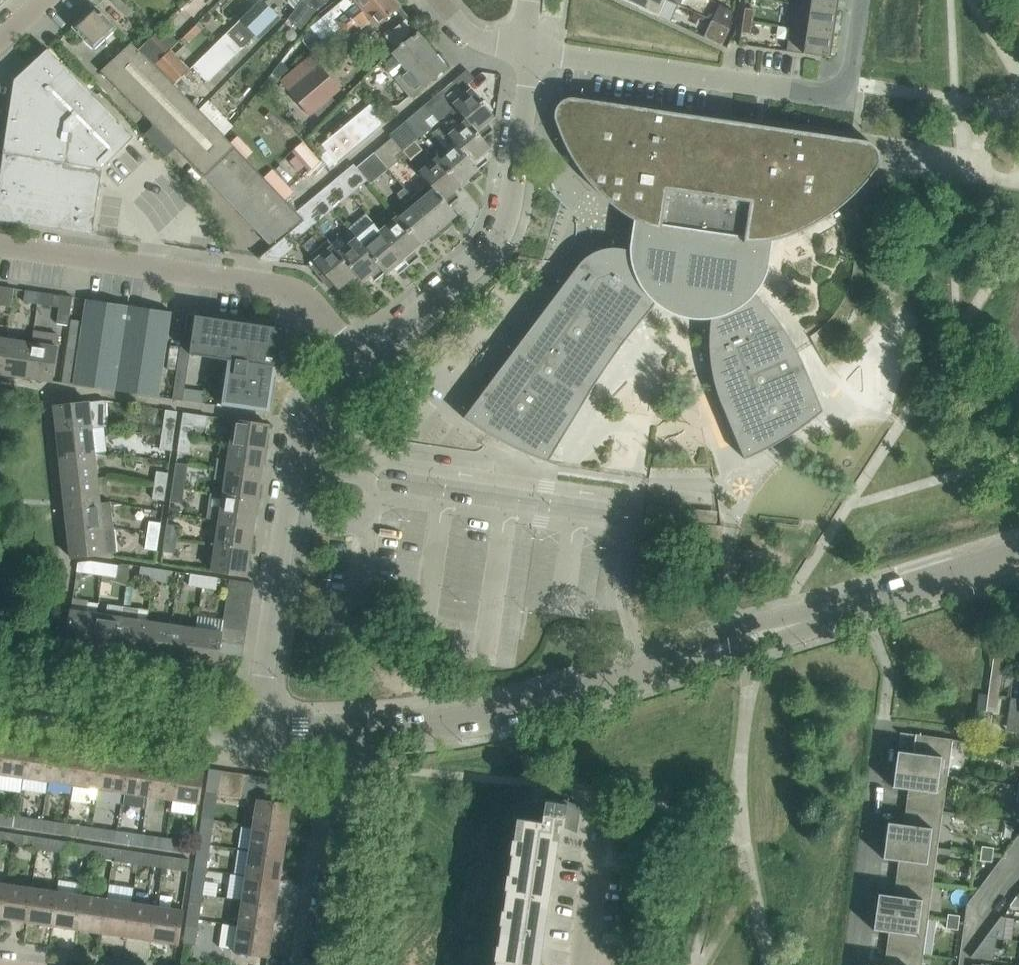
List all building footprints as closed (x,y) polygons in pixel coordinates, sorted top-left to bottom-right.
[(277,13),(265,0),(260,0),(227,34),(240,48),(254,35),(260,41),(282,19),(277,13)] [(290,18),(302,28),(314,13),(329,0),(304,0),(290,18)] [(321,17),(335,34),(341,29),(375,0),(341,0),(321,17)] [(376,27),(400,7),(394,0),(375,0),(341,29),(348,38),(370,19),(376,27)] [(666,20),(674,3),(668,0),(623,0),(666,20)] [(793,4),(837,11),(839,0),(794,0),(793,4)] [(793,4),(790,28),(834,34),(837,11),(793,4)] [(116,29),(95,6),(71,27),(93,51),(116,29)] [(745,8),(743,21),(753,22),(755,9),(745,8)] [(416,26),(408,17),(385,36),(395,48),(415,27),(416,26)] [(743,21),(741,33),(751,35),(753,22),(743,21)] [(711,41),(722,46),(730,29),(719,23),(711,41)] [(790,28),(786,51),(830,58),(834,34),(790,28)] [(445,67),(417,34),(394,53),(407,68),(397,77),(411,95),(422,86),(445,67)] [(141,52),(154,66),(170,50),(157,37),(141,52)] [(154,66),(141,52),(131,42),(100,71),(204,177),(234,147),(222,135),(199,111),(188,100),(173,85),(154,66)] [(92,234),(102,168),(134,137),(84,86),(48,49),(14,80),(6,139),(0,176),(0,220),(92,234)] [(154,66),(173,85),(189,70),(170,50),(154,66)] [(309,113),(338,89),(318,66),(290,90),(309,113)] [(173,85),(188,100),(204,86),(189,70),(173,85)] [(457,108),(467,120),(483,139),(490,133),(484,126),(495,117),(468,84),(474,79),(467,70),(442,90),(457,108)] [(442,90),(424,105),(433,115),(439,123),(457,108),(442,90)] [(705,307),(714,307),(716,304),(718,302),(721,300),(723,298),(726,296),(729,295),(732,294),(735,293),(738,292),(741,292),(745,292),(748,292),(753,287),(755,276),(763,277),(765,265),(757,263),(760,242),(774,240),(788,236),(802,231),(815,225),(827,217),(839,209),(850,200),(860,190),(869,179),(877,167),(878,166),(879,165),(879,163),(879,162),(880,160),(880,159),(880,157),(880,156),(879,154),(879,153),(878,151),(877,149),(876,147),(874,145),(873,144),(870,143),(868,142),(866,141),(574,98),(573,98),(570,98),(567,99),(564,100),(562,102),(559,104),(557,106),(557,108),(556,109),(556,110),(555,112),(555,115),(555,116),(555,118),(555,119),(560,132),(565,145),(571,157),(579,169),(587,180),(596,190),(606,199),(617,208),(628,216),(640,223),(640,232),(632,232),(632,244),(640,244),(640,256),(643,258),(646,261),(648,264),(650,267),(652,270),(654,273),(655,277),(657,280),(657,284),(658,288),(658,291),(658,295),(679,303),(686,304),(686,308),(698,310),(699,306),(705,307)] [(330,168),(336,162),(368,136),(381,125),(379,108),(373,101),(352,118),(321,144),(327,152),(321,157),(328,166),(330,168)] [(206,104),(199,111),(222,135),(230,128),(206,104)] [(439,123),(433,115),(424,105),(406,120),(420,137),(421,138),(439,123)] [(392,138),(403,151),(420,137),(406,120),(389,135),(392,138)] [(491,148),(483,139),(467,120),(449,135),(458,146),(479,169),(486,163),(480,157),(491,148)] [(388,169),(406,154),(403,151),(392,138),(374,153),(388,169)] [(303,142),(292,151),(308,171),(322,160),(312,148),(309,150),(303,142)] [(458,146),(440,161),(461,185),(471,176),(475,181),(483,174),(479,169),(458,146)] [(204,177),(272,247),(304,220),(296,212),(234,147),(204,177)] [(356,167),(367,180),(370,184),(388,169),(374,153),(356,167)] [(461,185),(440,161),(438,158),(420,172),(429,183),(450,206),(456,200),(451,193),(461,185)] [(349,195),(367,180),(356,167),(354,164),(336,179),(349,195)] [(336,179),(318,193),(332,210),(349,195),(336,179)] [(429,183),(412,197),(442,234),(450,228),(446,223),(457,215),(450,206),(429,183)] [(394,213),(397,217),(421,244),(431,236),(435,240),(442,234),(412,197),(405,189),(397,195),(405,203),(394,213)] [(314,224),(332,210),(318,193),(301,208),(314,224)] [(257,257),(259,259),(260,259),(277,261),(295,246),(292,243),(314,224),(301,208),(296,212),(304,220),(272,247),(260,257),(259,256),(257,257)] [(397,217),(379,232),(409,266),(417,260),(411,253),(421,244),(397,217)] [(373,224),(356,239),(384,274),(385,275),(387,274),(386,273),(396,265),(402,273),(409,266),(379,232),(373,224)] [(378,279),(384,274),(356,239),(347,247),(341,240),(333,247),(355,274),(361,281),(362,281),(362,280),(372,272),(378,279)] [(338,289),(355,274),(333,247),(327,240),(319,247),(324,252),(311,265),(330,288),(331,286),(334,284),(338,289)] [(625,341),(633,332),(644,318),(651,310),(652,308),(654,306),(655,303),(656,301),(657,299),(657,298),(658,295),(658,291),(658,288),(657,284),(657,280),(655,277),(654,273),(652,270),(650,267),(648,264),(646,261),(643,258),(640,256),(637,254),(633,252),(630,251),(626,250),(622,249),(618,248),(614,248),(610,248),(607,249),(603,249),(599,250),(596,252),(592,254),(589,256),(586,258),(583,260),(580,263),(578,266),(571,275),(463,418),(476,427),(490,435),(504,443),(518,450),(533,456),(548,462),(591,391),(597,380),(604,370),(611,360),(618,351),(625,341)] [(39,292),(25,290),(24,302),(37,304),(39,292)] [(57,322),(68,324),(72,297),(39,292),(37,304),(59,307),(57,322)] [(750,293),(748,292),(745,292),(741,292),(738,292),(735,293),(732,294),(729,295),(726,296),(723,298),(721,300),(718,302),(716,304),(714,307),(713,309),(712,311),(712,313),(711,315),(711,317),(710,325),(710,333),(709,347),(710,361),(713,375),(716,388),(720,401),(744,459),(759,453),(772,446),(786,438),(799,430),(811,421),(823,411),(803,364),(798,352),(791,341),(784,330),(777,319),(768,309),(760,299),(758,298),(756,296),(754,295),(752,294),(750,293)] [(171,312),(86,299),(74,385),(158,397),(171,312)] [(221,405),(222,405),(271,413),(276,379),(276,378),(274,378),(275,367),(277,367),(283,328),(195,315),(195,316),(190,354),(229,360),(227,371),(226,371),(221,405)] [(33,332),(31,343),(26,378),(52,381),(59,336),(33,332)] [(6,339),(1,374),(26,378),(31,343),(6,339)] [(172,399),(183,401),(185,383),(175,381),(172,399)] [(54,406),(57,432),(92,429),(92,428),(104,427),(108,427),(108,426),(106,426),(105,402),(107,402),(107,401),(103,401),(54,406)] [(165,410),(161,437),(173,438),(177,411),(165,410)] [(230,446),(265,451),(269,425),(234,420),(230,446)] [(182,424),(179,439),(192,441),(194,426),(184,425),(182,424)] [(92,429),(57,432),(59,457),(95,454),(92,429)] [(171,453),(173,438),(161,437),(159,451),(171,453)] [(192,441),(179,439),(177,455),(189,456),(192,441)] [(215,469),(261,475),(265,451),(230,446),(228,461),(217,459),(215,469)] [(59,457),(62,481),(97,478),(95,454),(59,457)] [(176,464),(172,488),(185,490),(188,465),(176,464)] [(223,495),(258,500),(261,475),(215,469),(214,481),(224,483),(223,495)] [(155,473),(154,485),(166,487),(168,475),(155,473)] [(97,478),(62,481),(65,507),(100,503),(97,478)] [(151,501),(164,502),(166,487),(154,485),(151,501)] [(182,506),(185,490),(172,488),(170,504),(182,506)] [(219,520),(254,525),(258,500),(223,495),(210,493),(206,518),(219,520)] [(65,507),(68,532),(107,528),(114,529),(114,526),(103,527),(100,503),(65,507)] [(215,544),(250,550),(254,525),(219,520),(215,544)] [(148,522),(147,534),(159,536),(161,524),(148,522)] [(179,526),(167,525),(165,537),(177,539),(179,526)] [(68,532),(70,558),(110,553),(117,553),(114,529),(107,528),(68,532)] [(144,551),(157,553),(159,536),(147,534),(144,551)] [(165,537),(162,553),(175,555),(177,539),(165,537)] [(212,571),(247,576),(250,550),(215,544),(212,571)] [(102,575),(104,563),(90,561),(78,563),(76,571),(102,575)] [(104,563),(102,575),(116,577),(118,565),(104,563)] [(138,578),(152,580),(154,568),(140,566),(138,578)] [(166,582),(167,570),(154,568),(152,580),(166,582)] [(202,587),(204,576),(191,574),(189,585),(202,587)] [(218,578),(204,576),(202,587),(216,589),(218,578)] [(227,592),(251,596),(253,583),(229,579),(227,592)] [(227,592),(225,605),(250,608),(251,596),(227,592)] [(85,612),(71,610),(66,645),(92,648),(97,613),(98,604),(87,602),(85,612)] [(97,613),(92,648),(117,652),(123,606),(108,604),(106,615),(97,613)] [(225,605),(223,617),(248,621),(250,608),(225,605)] [(123,606),(117,652),(141,656),(146,621),(148,610),(123,606)] [(222,629),(246,632),(248,621),(223,617),(223,622),(222,629)] [(196,628),(191,663),(217,667),(219,653),(220,641),(221,632),(222,629),(223,622),(198,618),(196,628)] [(146,621),(141,656),(166,659),(171,625),(146,621)] [(171,625),(166,659),(191,663),(196,628),(171,625)] [(220,641),(244,644),(246,632),(222,629),(221,632),(220,641)] [(220,641),(219,653),(242,657),(244,644),(220,641)] [(994,651),(992,667),(1000,669),(1002,652),(994,651)] [(999,679),(990,678),(988,693),(997,694),(999,679)] [(994,712),(997,694),(988,693),(988,696),(986,711),(994,712)] [(895,768),(895,769),(948,776),(948,775),(944,775),(949,740),(949,739),(900,732),(900,734),(919,736),(917,753),(897,750),(897,751),(898,751),(896,768),(895,768)] [(2,740),(0,751),(0,774),(22,777),(27,744),(2,740)] [(52,748),(27,744),(22,777),(48,781),(52,748)] [(78,752),(52,748),(48,781),(73,785),(78,752)] [(103,755),(78,752),(73,785),(98,788),(103,755)] [(129,759),(103,755),(98,788),(124,792),(129,759)] [(154,763),(129,759),(124,792),(149,796),(154,763)] [(175,800),(180,767),(154,763),(149,796),(175,800)] [(201,770),(180,767),(175,800),(197,803),(196,805),(198,805),(204,767),(202,767),(201,770)] [(218,795),(222,770),(209,769),(205,793),(218,795)] [(906,806),(906,807),(943,812),(943,811),(939,811),(944,776),(947,777),(948,776),(895,769),(893,786),(892,786),(892,787),(912,790),(910,807),(906,806)] [(222,770),(218,795),(228,796),(230,797),(233,772),(222,770)] [(230,797),(241,798),(245,774),(233,772),(230,797)] [(253,800),(257,776),(245,774),(241,798),(253,800)] [(268,777),(257,776),(253,800),(257,801),(265,801),(268,777)] [(280,779),(268,777),(265,801),(277,803),(280,779)] [(202,817),(214,819),(217,819),(225,820),(225,819),(228,796),(218,795),(205,793),(202,817)] [(525,819),(517,818),(517,819),(495,964),(540,964),(560,826),(564,826),(564,825),(575,827),(575,806),(567,805),(567,803),(546,800),(545,804),(532,802),(528,802),(525,819)] [(293,807),(293,805),(277,803),(265,801),(257,801),(254,819),(253,824),(287,829),(288,819),(290,807),(293,807)] [(885,840),(938,847),(934,846),(938,819),(939,812),(943,812),(906,807),(910,808),(908,819),(907,824),(888,822),(887,823),(888,823),(886,840),(885,840)] [(16,816),(0,814),(0,825),(15,828),(16,816)] [(36,819),(16,816),(15,828),(40,831),(42,820),(36,819)] [(210,844),(214,819),(202,817),(198,842),(210,844)] [(65,835),(67,824),(42,820),(40,831),(65,835)] [(93,827),(67,824),(65,835),(91,839),(93,827)] [(283,855),(287,829),(253,824),(250,850),(283,855)] [(116,843),(118,831),(93,827),(91,839),(116,843)] [(12,845),(14,833),(0,831),(0,843),(12,845)] [(143,835),(118,831),(116,843),(141,846),(143,835)] [(39,837),(14,833),(12,845),(38,848),(39,837)] [(167,850),(169,839),(143,835),(141,846),(167,850)] [(39,837),(38,848),(63,852),(65,841),(39,837)] [(193,842),(169,839),(167,850),(191,854),(193,842)] [(896,877),(896,878),(933,883),(933,882),(929,882),(933,853),(950,855),(951,849),(938,847),(885,840),(885,841),(886,841),(884,858),(883,857),(883,858),(902,861),(900,878),(896,877)] [(90,845),(65,841),(63,852),(88,856),(90,845)] [(198,842),(194,868),(206,870),(210,844),(198,842)] [(90,845),(88,856),(113,860),(115,848),(90,845)] [(981,853),(993,855),(994,848),(982,846),(981,853)] [(141,852),(115,848),(113,860),(139,864),(141,852)] [(279,880),(283,855),(250,850),(246,876),(279,880)] [(141,852),(139,864),(164,867),(166,856),(141,852)] [(993,855),(981,853),(980,860),(992,862),(993,855)] [(190,860),(166,856),(164,867),(189,871),(190,860)] [(206,870),(194,868),(191,894),(202,895),(206,870)] [(275,906),(279,880),(246,876),(242,901),(275,906)] [(875,911),(928,919),(928,918),(925,918),(929,883),(933,884),(933,883),(896,878),(900,879),(898,896),(878,893),(878,894),(879,894),(876,911),(875,911)] [(32,888),(7,884),(2,917),(27,921),(32,888)] [(27,921),(52,925),(57,892),(32,888),(27,921)] [(82,895),(57,892),(52,925),(77,929),(82,895)] [(191,894),(187,919),(198,921),(202,895),(191,894)] [(77,929),(103,932),(107,899),(82,895),(77,929)] [(1010,905),(1018,906),(1018,897),(1017,897),(1016,897),(1010,905)] [(133,903),(107,899),(103,932),(128,936),(133,903)] [(271,932),(275,906),(242,901),(238,927),(271,932)] [(128,936),(153,940),(158,907),(133,903),(128,936)] [(180,910),(158,907),(153,940),(176,943),(175,946),(177,946),(183,909),(180,909),(180,910)] [(886,949),(923,954),(920,953),(924,919),(928,919),(875,911),(875,912),(876,912),(874,929),(873,929),(873,930),(893,932),(890,949),(886,949)] [(947,921),(959,923),(960,916),(948,914),(947,921)] [(198,921),(187,919),(183,943),(195,945),(198,921)] [(959,923),(947,921),(946,928),(958,930),(959,923)] [(271,932),(238,927),(235,949),(233,949),(233,951),(271,957),(271,955),(268,954),(271,932)] [(985,937),(996,938),(997,938),(1004,939),(1005,928),(993,927),(985,937)] [(970,957),(972,957),(993,960),(996,938),(985,937),(970,957)] [(920,954),(923,955),(923,954),(886,949),(886,950),(890,950),(888,964),(918,964),(920,954)]
